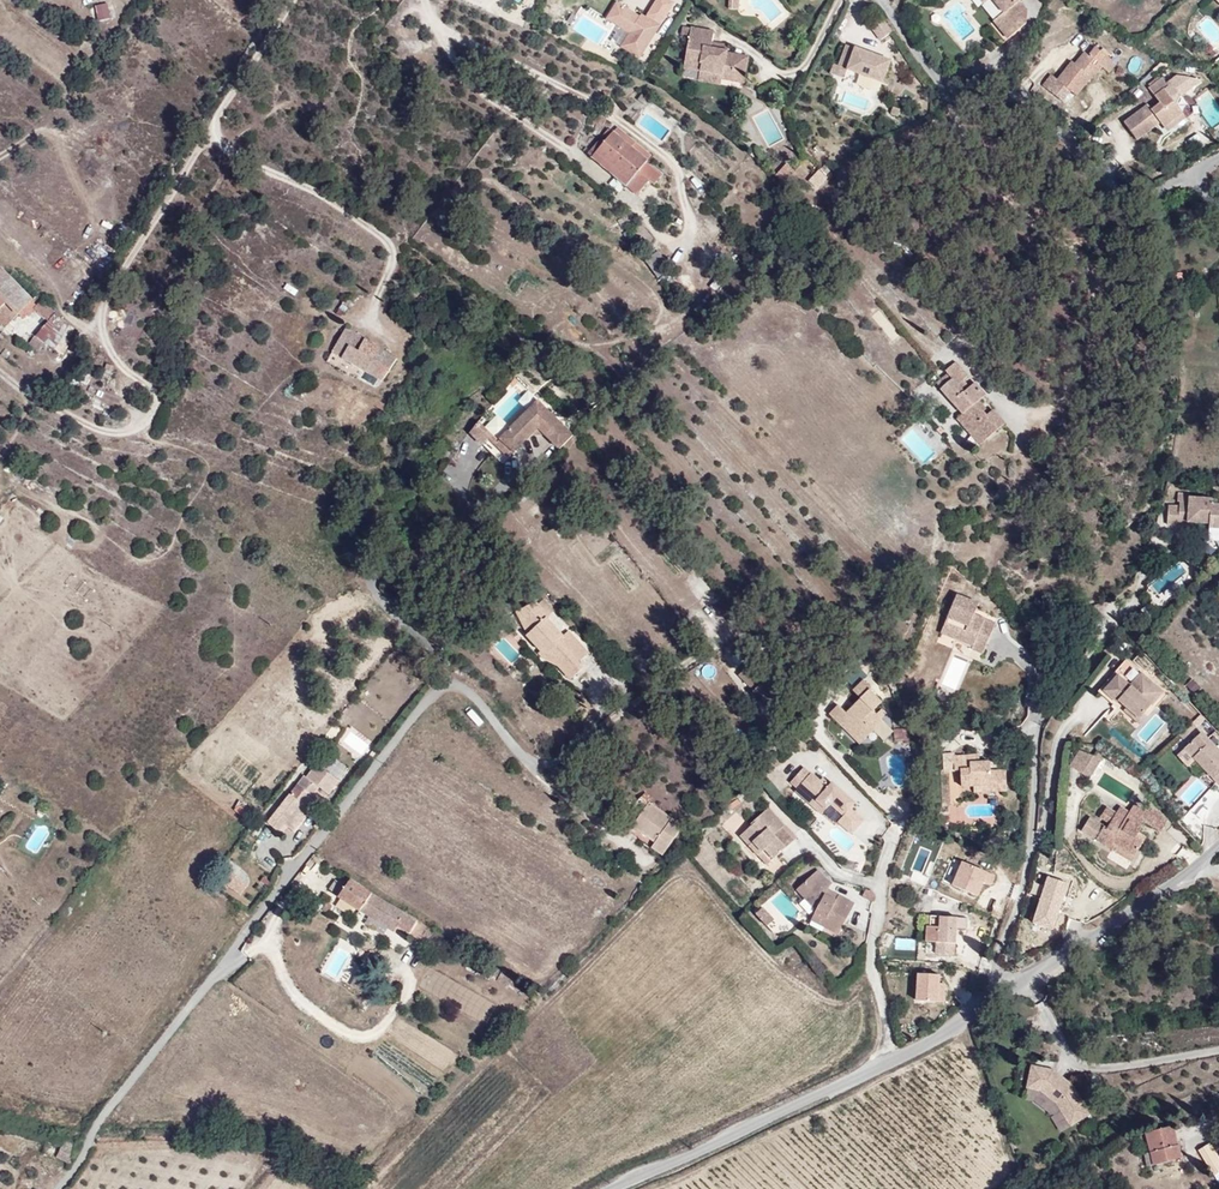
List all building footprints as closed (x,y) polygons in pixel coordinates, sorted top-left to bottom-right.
[(644,18),(639,15),(616,1),(606,18),(629,32),(621,46),(639,58),(674,2),(671,0),(656,0),(646,16),(644,18)] [(739,0),(728,0),(727,9),(739,10),(739,0)] [(1022,0),(990,0),(992,2),(1001,12),(992,20),(1005,37),(1027,20),(1027,6),(1022,0)] [(102,3),(101,1),(84,5),(88,19),(110,13),(107,2),(102,3)] [(878,34),(890,26),(880,12),(868,21),(878,34)] [(689,40),(690,30),(677,20),(675,31),(689,40)] [(745,76),(748,55),(728,52),(728,50),(712,48),(713,41),(715,32),(690,28),(690,30),(689,40),(686,58),(701,61),(700,72),(699,75),(724,78),(732,80),(733,74),(745,76)] [(887,56),(842,38),(834,60),(830,59),(826,69),(839,74),(843,64),(879,78),(887,56)] [(728,50),(729,43),(713,41),(712,48),(728,50)] [(1062,95),(1069,101),(1086,84),(1087,85),(1107,64),(1093,51),(1084,60),(1079,56),(1068,68),(1065,66),(1050,83),(1044,77),(1035,87),(1053,104),(1062,95)] [(701,61),(686,58),(684,69),(700,72),(701,61)] [(1102,82),(1114,70),(1107,64),(1096,76),(1102,82)] [(1152,75),(1135,86),(1143,97),(1111,119),(1125,140),(1148,125),(1152,130),(1173,115),(1163,98),(1185,82),(1180,76),(1167,73),(1156,81),(1152,75)] [(723,85),(724,78),(699,75),(698,81),(723,85)] [(1211,127),(1218,121),(1218,108),(1209,92),(1195,101),(1211,127)] [(1155,135),(1177,120),(1173,115),(1152,130),(1155,135)] [(597,147),(601,150),(620,126),(616,123),(597,147)] [(656,153),(620,126),(603,148),(639,175),(656,153)] [(639,175),(603,148),(599,154),(635,182),(639,175)] [(653,157),(635,182),(646,190),(657,175),(662,179),(669,170),(653,157)] [(783,160),(773,170),(781,178),(791,168),(783,160)] [(826,173),(816,164),(805,175),(815,184),(826,173)] [(0,273),(0,302),(2,300),(12,311),(7,316),(13,322),(20,315),(14,309),(25,299),(0,273)] [(26,313),(33,307),(25,299),(14,309),(20,315),(24,311),(26,313)] [(12,311),(2,300),(0,302),(0,323),(7,316),(12,311)] [(33,309),(48,317),(53,307),(37,300),(33,309)] [(27,339),(38,351),(67,324),(55,312),(27,339)] [(393,354),(340,323),(326,348),(371,375),(369,378),(376,382),(393,354)] [(977,397),(983,393),(973,382),(968,386),(962,379),(967,375),(955,360),(943,371),(945,373),(934,382),(959,412),(952,418),(963,431),(985,413),(979,405),(982,402),(977,397)] [(562,437),(574,421),(543,393),(534,404),(526,399),(502,431),(518,443),(531,426),(538,431),(541,428),(549,435),(553,430),(562,437)] [(976,447),(1003,425),(990,409),(985,413),(963,431),(976,447)] [(491,432),(495,427),(479,415),(469,427),(485,440),(491,432)] [(497,437),(501,432),(495,427),(491,432),(497,437)] [(518,443),(502,431),(501,432),(497,437),(513,450),(518,443)] [(1186,496),(1186,501),(1178,500),(1177,522),(1207,523),(1207,527),(1218,527),(1218,503),(1209,503),(1209,497),(1186,496)] [(578,519),(587,510),(580,502),(571,511),(578,519)] [(933,627),(976,645),(987,618),(966,609),(970,598),(949,589),(933,627)] [(576,656),(586,647),(567,628),(562,633),(546,616),(548,614),(535,601),(509,612),(516,626),(520,621),(529,629),(521,638),(535,651),(538,648),(545,654),(563,672),(569,667),(575,673),(584,664),(576,656)] [(521,638),(529,629),(520,621),(516,626),(521,638)] [(937,642),(952,646),(955,637),(940,633),(937,642)] [(545,654),(538,648),(535,651),(541,657),(545,654)] [(1162,687),(1124,654),(1112,668),(1117,672),(1104,687),(1117,698),(1118,697),(1121,693),(1126,697),(1123,701),(1138,714),(1144,708),(1162,687)] [(570,679),(575,673),(569,667),(563,672),(570,679)] [(856,667),(845,676),(851,683),(862,674),(856,667)] [(1117,698),(1104,687),(1117,672),(1112,668),(1095,687),(1113,702),(1117,698)] [(877,728),(866,716),(877,706),(886,699),(876,686),(880,682),(870,671),(855,683),(862,691),(854,698),(858,703),(852,708),(842,696),(830,707),(853,734),(861,727),(868,735),(877,728)] [(768,703),(753,687),(748,691),(764,707),(768,703)] [(1138,714),(1125,703),(1122,706),(1139,721),(1148,712),(1144,708),(1138,714)] [(888,719),(877,706),(866,716),(877,728),(888,719)] [(1191,734),(1198,726),(1194,722),(1186,729),(1191,734)] [(339,741),(361,757),(371,743),(349,726),(339,741)] [(860,742),(868,735),(861,727),(853,734),(860,742)] [(1183,741),(1191,734),(1186,729),(1179,736),(1183,741)] [(1201,732),(1185,748),(1218,783),(1218,765),(1217,763),(1218,760),(1218,749),(1201,732)] [(1095,757),(1080,752),(1070,765),(1091,778),(1107,753),(1100,748),(1095,757)] [(973,750),(944,751),(944,764),(954,764),(955,780),(967,780),(967,784),(999,783),(999,767),(984,767),(984,757),(973,758),(973,750)] [(313,763),(336,780),(345,768),(323,751),(313,763)] [(798,760),(784,775),(816,807),(825,798),(836,808),(830,814),(845,829),(859,815),(845,801),(850,796),(827,773),(820,781),(798,760)] [(282,825),(285,827),(291,831),(307,810),(302,806),(317,786),(326,793),(336,780),(313,763),(303,776),(301,774),(264,822),(277,832),(282,825)] [(664,855),(684,825),(652,804),(655,799),(644,792),(638,801),(644,805),(627,830),(641,839),(645,833),(657,841),(653,847),(664,855)] [(238,801),(232,809),(245,820),(252,812),(238,801)] [(1083,829),(1134,862),(1146,843),(1136,836),(1146,821),(1160,830),(1168,817),(1153,807),(1149,813),(1135,803),(1129,812),(1121,807),(1116,814),(1107,808),(1100,819),(1106,823),(1103,827),(1090,819),(1083,829)] [(785,847),(773,832),(780,826),(764,807),(742,826),(752,837),(744,843),(754,854),(761,848),(771,859),(785,847)] [(314,829),(328,810),(325,808),(311,827),(314,829)] [(280,834),(285,827),(282,825),(277,832),(280,834)] [(1173,825),(1167,831),(1181,845),(1187,839),(1173,825)] [(752,837),(742,826),(735,832),(744,843),(752,837)] [(773,832),(785,847),(793,841),(780,826),(773,832)] [(657,841),(645,833),(641,839),(653,847),(657,841)] [(771,859),(761,848),(754,854),(764,865),(771,859)] [(990,885),(994,876),(963,861),(952,885),(976,896),(983,882),(990,885)] [(224,865),(216,875),(227,883),(235,873),(224,865)] [(836,929),(849,907),(835,898),(830,905),(818,896),(823,889),(826,885),(812,870),(789,891),(809,914),(836,929)] [(235,873),(227,883),(239,892),(247,882),(235,873)] [(413,920),(346,876),(335,891),(392,929),(394,925),(405,932),(413,920)] [(1053,930),(1068,883),(1048,877),(1033,923),(1053,930)] [(873,899),(875,891),(864,887),(861,896),(873,899)] [(830,905),(835,898),(823,889),(818,896),(830,905)] [(769,918),(756,904),(748,912),(761,926),(769,918)] [(836,929),(809,914),(804,921),(833,936),(836,929)] [(968,928),(969,918),(925,915),(923,941),(932,942),(931,954),(951,955),(952,947),(955,948),(957,927),(968,928)] [(381,933),(386,926),(371,916),(367,923),(381,933)] [(430,938),(436,929),(420,918),(412,931),(424,939),(426,935),(430,938)] [(931,954),(932,942),(923,941),(922,953),(931,954)] [(911,993),(938,996),(940,977),(934,977),(935,968),(914,966),(911,993)] [(1057,1070),(1029,1068),(1024,1091),(1044,1094),(1059,1106),(1073,1128),(1094,1115),(1076,1085),(1057,1070)] [(1180,1156),(1172,1125),(1145,1131),(1153,1163),(1180,1156)] [(62,1140),(55,1156),(68,1161),(74,1145),(62,1140)] [(1212,1144),(1200,1151),(1213,1175),(1218,1171),(1218,1156),(1212,1144)]
